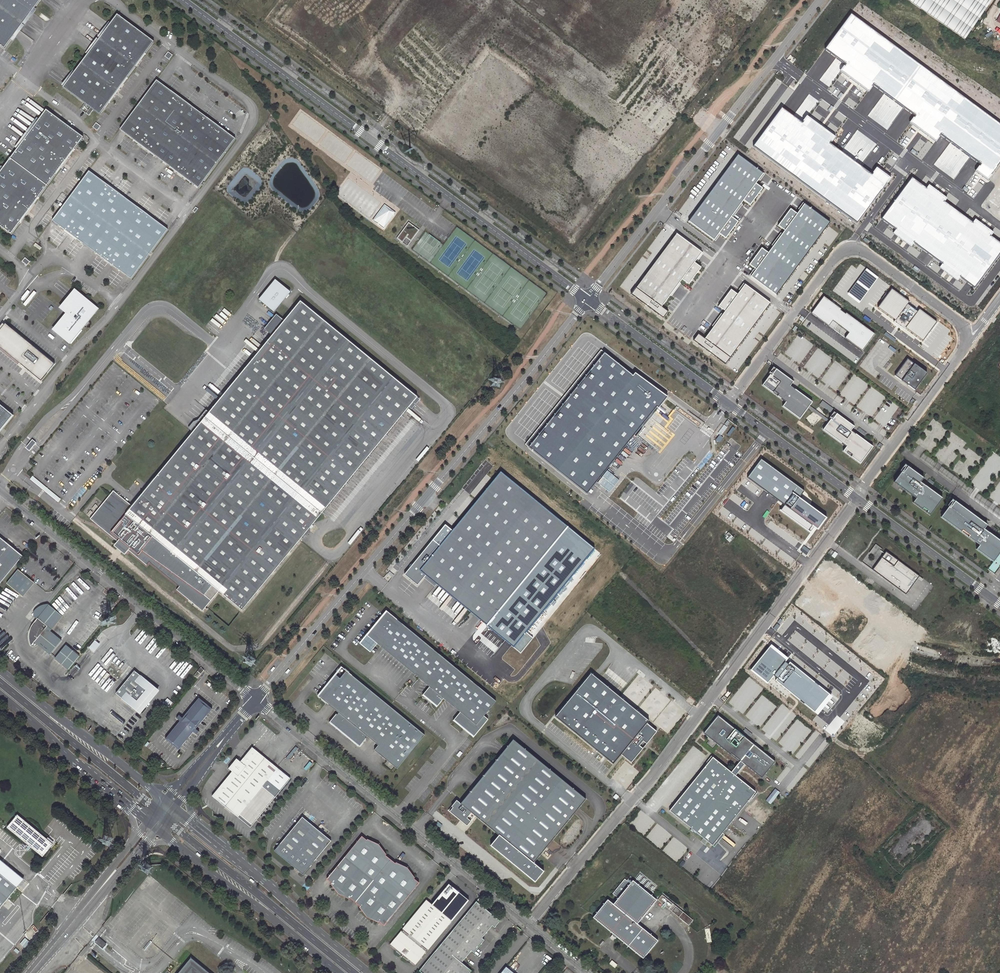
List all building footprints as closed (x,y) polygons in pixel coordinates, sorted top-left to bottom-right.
[(4,48),(40,0),(0,0),(0,45),(4,48)] [(964,39),(991,0),(908,0),(964,39)] [(991,172),(999,160),(999,125),(850,14),(824,49),(844,64),(840,70),(867,90),(871,84),(914,115),(909,121),(934,139),(939,133),(979,163),(974,169),(987,178),(991,172)] [(154,43),(117,15),(63,88),(90,108),(86,114),(89,116),(93,111),(99,115),(154,43)] [(157,81),(119,130),(195,187),(198,189),(235,140),(157,81)] [(833,136),(806,116),(801,123),(780,107),(752,145),(856,222),(884,184),(889,177),(875,167),(871,174),(828,142),(833,136)] [(46,110),(0,171),(0,227),(10,234),(83,138),(46,110)] [(731,217),(744,200),(756,184),(763,174),(738,155),(689,221),(714,240),(719,233),(731,217)] [(167,228),(88,170),(51,219),(131,277),(167,228)] [(959,276),(974,287),(999,252),(999,243),(990,235),(992,232),(975,220),(973,223),(943,201),(946,198),(929,186),(926,189),(912,178),(881,219),(896,230),(894,233),(911,246),(913,242),(943,264),(940,267),(957,279),(959,276)] [(756,184),(744,200),(750,205),(762,188),(756,184)] [(990,200),(999,208),(999,187),(990,200)] [(377,224),(383,229),(394,215),(393,214),(394,213),(390,210),(390,209),(384,204),(379,212),(374,220),(378,223),(377,224)] [(797,214),(785,230),(769,253),(756,270),(751,276),(776,295),(829,223),(804,204),(797,214)] [(779,226),(785,230),(797,214),(791,209),(779,226)] [(731,217),(719,233),(725,238),(738,222),(731,217)] [(408,224),(396,240),(402,244),(408,236),(413,239),(419,231),(408,224)] [(661,306),(682,279),(695,262),(702,253),(677,234),(636,287),(661,306)] [(750,265),(756,270),(769,253),(762,248),(750,265)] [(695,262),(682,279),(688,284),(701,267),(695,262)] [(878,278),(866,269),(847,294),(859,303),(878,278)] [(274,279),(258,299),(273,312),(289,292),(274,279)] [(725,311),(704,339),(730,358),(770,303),(745,285),(738,295),(725,311)] [(668,311),(661,306),(636,287),(632,294),(663,317),(668,311)] [(65,313),(50,330),(69,343),(100,309),(75,289),(59,308),(65,313)] [(891,289),(878,306),(895,319),(894,321),(904,329),(906,327),(923,340),(936,323),(918,309),(917,311),(907,304),(909,302),(891,289)] [(718,306),(725,311),(738,295),(731,290),(718,306)] [(874,334),(824,297),(811,313),(828,326),(832,320),(849,333),(845,338),(862,351),(874,334)] [(131,506),(112,491),(89,519),(117,542),(119,540),(124,544),(129,548),(127,550),(146,565),(148,562),(178,586),(175,589),(201,611),(218,591),(241,610),(309,528),(311,525),(416,396),(299,301),(283,320),(271,335),(131,506)] [(275,314),(263,329),(271,335),(283,320),(275,314)] [(6,324),(0,330),(0,347),(41,381),(55,364),(6,324)] [(730,358),(704,339),(698,334),(693,341),(725,364),(730,358)] [(948,361),(956,348),(949,344),(941,357),(948,361)] [(525,444),(529,447),(604,353),(601,350),(525,444)] [(658,408),(668,397),(634,373),(632,375),(604,353),(529,447),(587,494),(597,482),(607,470),(634,435),(657,407),(658,408)] [(895,376),(902,381),(914,363),(907,358),(895,376)] [(914,363),(902,381),(914,390),(927,373),(914,363)] [(809,408),(812,410),(813,408),(810,406),(813,402),(791,386),(794,381),(777,369),(772,375),(771,375),(763,385),(786,402),(783,406),(800,419),(809,408)] [(824,402),(821,405),(829,411),(832,408),(824,402)] [(0,404),(0,432),(13,415),(0,404)] [(636,437),(658,408),(657,407),(634,435),(636,437)] [(825,420),(827,418),(813,408),(812,410),(825,420)] [(860,463),(873,446),(856,434),(851,430),(854,426),(837,413),(832,420),(831,419),(830,420),(827,418),(825,420),(828,422),(823,430),(846,447),(843,451),(860,463)] [(32,440),(26,447),(30,450),(35,443),(32,440)] [(923,453),(920,458),(999,517),(999,510),(923,453)] [(762,460),(748,477),(786,505),(782,510),(809,530),(813,525),(818,529),(827,517),(800,497),(804,490),(762,460)] [(930,515),(943,498),(921,482),(924,478),(908,466),(903,472),(902,471),(894,482),(916,498),(913,502),(930,515)] [(607,470),(597,482),(609,492),(619,480),(607,470)] [(568,526),(501,472),(440,546),(420,570),(426,575),(487,625),(568,526)] [(32,477),(30,480),(58,503),(60,500),(32,477)] [(987,524),(955,501),(951,507),(949,506),(941,517),(979,545),(976,549),(994,562),(999,554),(999,540),(984,528),(987,524)] [(568,526),(487,625),(513,647),(526,632),(594,548),(568,526)] [(23,555),(0,537),(0,583),(23,555)] [(117,542),(114,545),(124,553),(127,550),(129,548),(124,544),(119,540),(117,542)] [(420,570),(440,546),(433,540),(404,574),(417,585),(426,575),(420,570)] [(872,569),(878,574),(880,571),(876,568),(887,553),(886,551),(872,569)] [(919,576),(887,553),(876,568),(880,571),(878,574),(906,594),(919,576)] [(7,584),(22,596),(34,582),(18,569),(7,584)] [(63,616),(48,604),(45,604),(42,605),(36,608),(34,612),(33,615),(35,618),(37,619),(34,623),(31,628),(30,631),(29,635),(29,638),(30,643),(31,646),(34,642),(50,655),(61,641),(50,632),(63,616)] [(485,715),(496,701),(386,611),(359,643),(370,652),(377,644),(429,687),(422,695),(423,696),(424,695),(437,706),(436,707),(437,707),(444,698),(460,712),(453,721),(454,721),(454,720),(467,730),(474,736),(473,737),(474,737),(489,719),(485,715)] [(526,632),(513,647),(521,653),(533,638),(526,632)] [(89,649),(95,653),(101,645),(95,641),(89,649)] [(788,658),(771,644),(750,670),(767,684),(774,675),(778,678),(775,680),(818,715),(822,709),(832,696),(790,661),(788,663),(786,661),(788,658)] [(66,645),(55,659),(69,670),(80,656),(66,645)] [(199,666),(193,674),(197,678),(204,670),(199,666)] [(335,675),(318,696),(318,695),(317,696),(338,713),(337,714),(337,713),(329,723),(330,723),(359,746),(358,747),(359,748),(367,738),(366,738),(367,737),(378,746),(374,751),(397,769),(425,735),(341,667),(340,667),(346,671),(340,678),(335,675)] [(160,691),(156,688),(135,671),(116,694),(137,711),(140,714),(160,691)] [(591,673),(555,717),(613,764),(621,755),(631,763),(657,731),(647,723),(649,721),(591,673)] [(198,728),(213,711),(199,700),(185,716),(182,713),(178,718),(181,721),(167,737),(181,749),(195,732),(199,735),(202,731),(198,728)] [(739,762),(740,761),(752,746),(754,744),(718,715),(703,733),(739,762)] [(586,799),(513,739),(460,804),(456,800),(448,811),(467,826),(475,816),(498,835),(490,845),(535,882),(544,871),(534,863),(586,799)] [(280,767),(254,746),(242,761),(238,758),(234,763),(230,768),(234,770),(230,775),(227,779),(223,783),(220,787),(217,791),(214,795),(251,826),(292,777),(280,767)] [(752,746),(740,761),(745,764),(760,777),(765,771),(767,772),(774,763),(752,746)] [(703,766),(705,767),(713,757),(711,756),(703,766)] [(705,767),(669,810),(712,845),(748,801),(755,792),(736,776),(731,772),(713,757),(705,767)] [(739,762),(731,772),(736,776),(745,764),(740,761),(739,762)] [(757,793),(755,792),(748,801),(749,803),(757,793)] [(18,816),(8,828),(43,856),(53,844),(18,816)] [(304,816),(275,850),(298,869),(304,874),(333,840),(304,816)] [(388,857),(385,855),(386,853),(377,845),(367,839),(366,839),(361,836),(327,878),(331,882),(331,883),(339,893),(346,897),(349,899),(350,898),(353,900),(357,903),(360,905),(359,906),(363,910),(368,916),(378,922),(379,921),(384,925),(418,881),(413,878),(414,877),(406,868),(396,861),(394,862),(391,860),(388,857)] [(0,858),(0,874),(17,888),(25,879),(0,858)] [(17,888),(0,874),(0,909),(17,888)] [(607,899),(593,917),(643,958),(658,940),(637,923),(656,899),(633,880),(630,883),(625,879),(613,893),(618,898),(613,904),(607,899)] [(391,944),(403,953),(401,955),(403,957),(405,955),(417,965),(470,900),(450,884),(433,904),(428,900),(391,944)] [(662,895),(658,900),(689,925),(693,920),(662,895)] [(472,949),(475,952),(486,939),(483,937),(493,924),(495,926),(501,920),(481,903),(484,899),(481,897),(420,970),(424,972),(469,972),(472,969),(462,961),(472,949)] [(106,944),(99,938),(96,942),(103,947),(106,944)] [(191,957),(178,972),(210,972),(191,957)]
